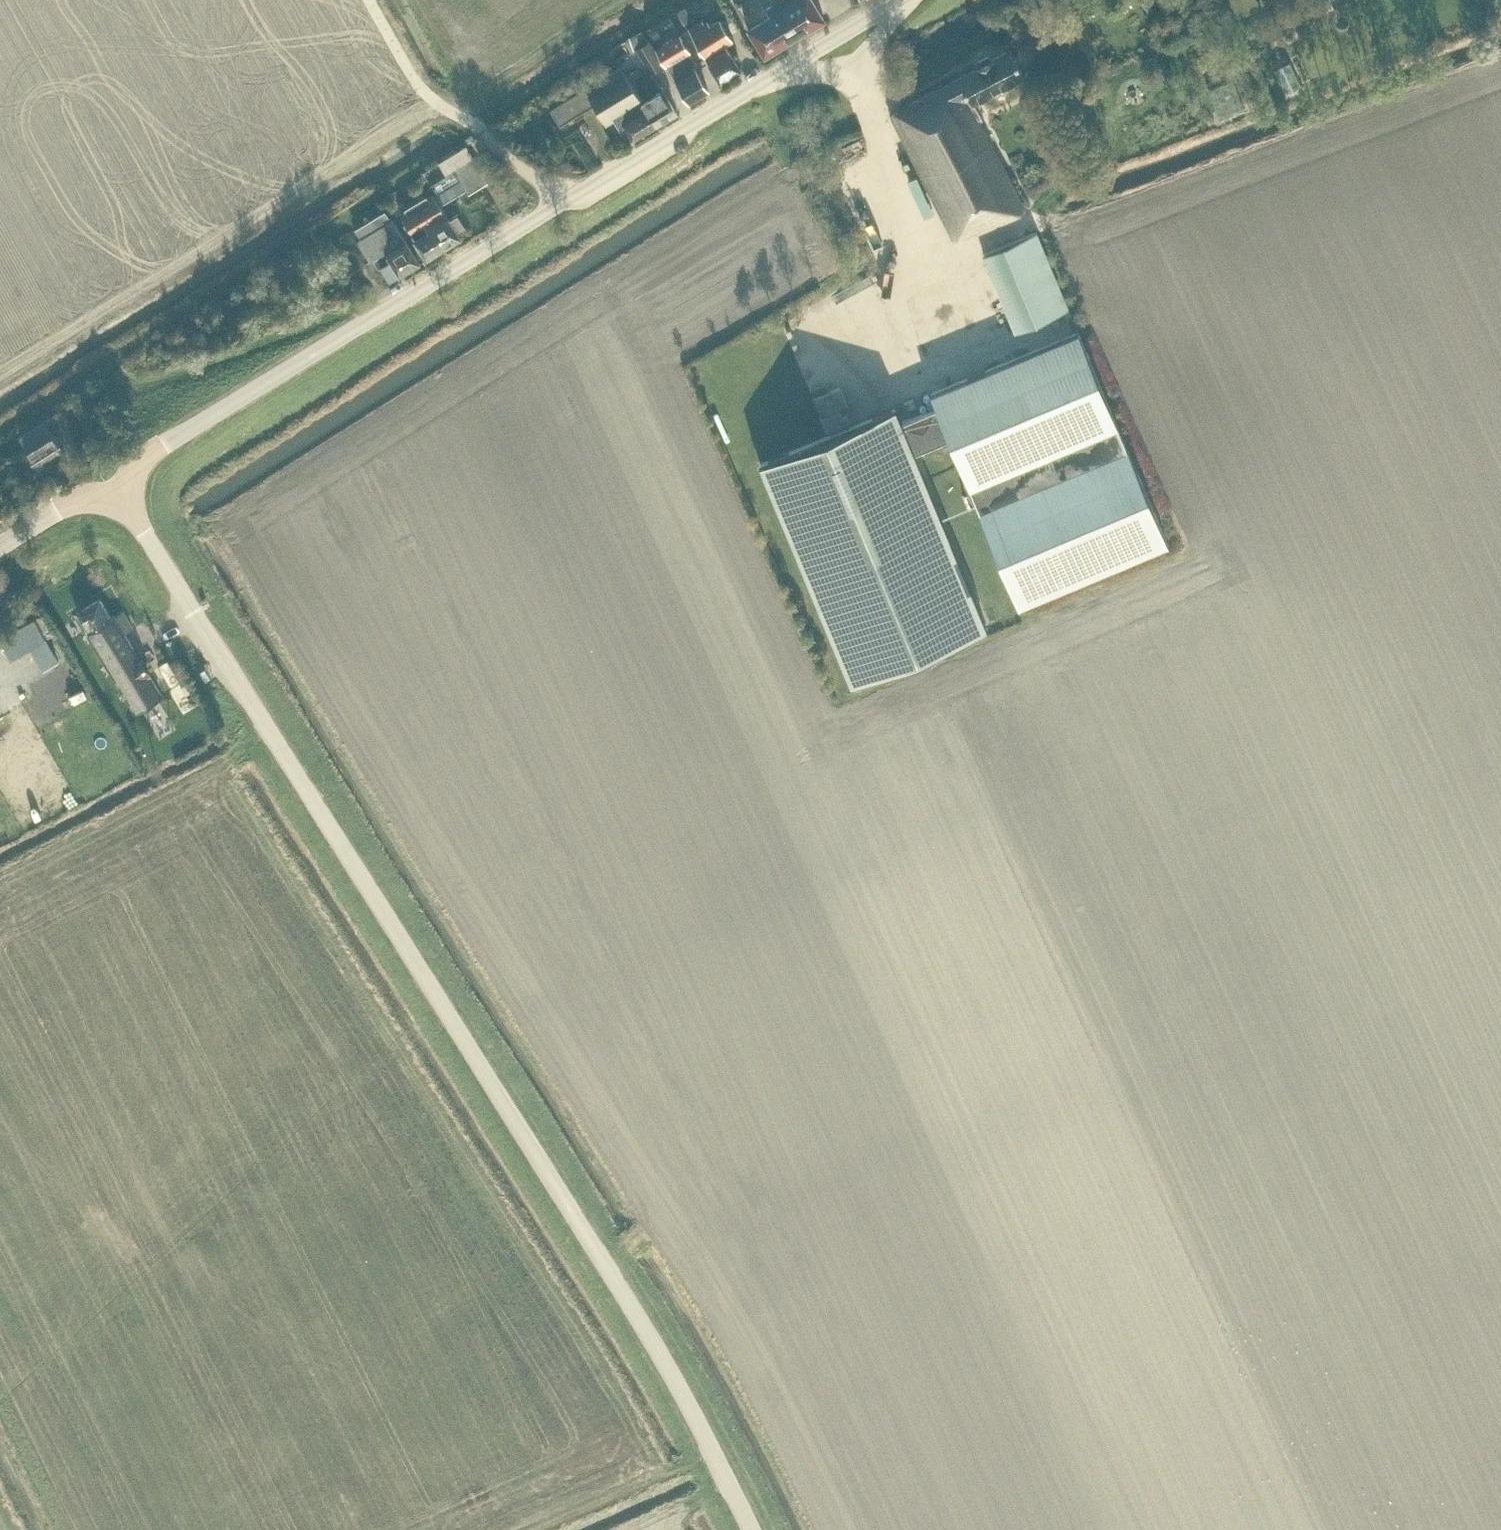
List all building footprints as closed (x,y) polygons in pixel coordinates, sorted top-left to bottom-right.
[(824,20),(811,0),(780,0),(765,9),(769,16),(747,29),(763,57),(824,20)] [(693,20),(685,7),(677,11),(685,24),(693,20)] [(720,84),(741,71),(725,45),(732,40),(719,19),(709,25),(706,21),(703,23),(701,20),(687,29),(705,57),(704,58),(720,84)] [(679,31),(654,47),(666,66),(688,103),(708,91),(693,66),(698,63),(690,50),(691,50),(679,31)] [(664,64),(649,39),(635,48),(650,73),(664,64)] [(1009,48),(991,58),(987,55),(977,60),(977,65),(936,87),(907,103),(908,104),(890,114),(953,239),(1024,209),(976,118),(980,117),(972,102),(1024,75),(1009,48)] [(656,125),(629,81),(626,75),(620,66),(584,88),(550,110),(559,124),(593,104),(605,123),(613,118),(624,137),(629,134),(632,140),(656,125)] [(640,74),(637,68),(626,75),(629,81),(640,74)] [(656,125),(676,113),(653,75),(644,80),(640,74),(629,81),(656,125)] [(436,194),(435,195),(441,204),(466,189),(468,193),(487,181),(475,161),(473,158),(465,145),(457,150),(444,158),(438,162),(445,175),(446,176),(454,171),(460,180),(436,194)] [(487,172),(495,167),(488,155),(480,159),(487,172)] [(456,232),(464,227),(456,215),(448,220),(432,193),(399,213),(410,232),(423,224),(427,232),(414,240),(426,260),(460,239),(456,232)] [(361,238),(357,240),(370,261),(373,259),(378,268),(381,267),(389,282),(399,276),(419,264),(392,219),(391,219),(385,210),(369,220),(375,229),(361,238)] [(355,229),(361,238),(375,229),(369,220),(355,229)] [(1015,331),(1068,309),(1035,231),(982,253),(1015,331)] [(1077,331),(929,392),(935,407),(948,437),(978,509),(977,509),(1017,606),(1166,544),(1126,448),(1125,448),(1077,331)] [(913,452),(948,437),(935,407),(900,421),(895,407),(760,464),(850,679),(984,623),(913,452)] [(65,451),(54,434),(45,419),(18,436),(27,451),(26,451),(37,468),(65,451)] [(134,711),(161,694),(148,673),(149,673),(141,659),(140,660),(123,632),(132,627),(122,611),(111,617),(99,598),(77,612),(88,631),(86,633),(134,711)] [(33,616),(0,635),(0,639),(11,658),(28,648),(45,638),(33,616)]
